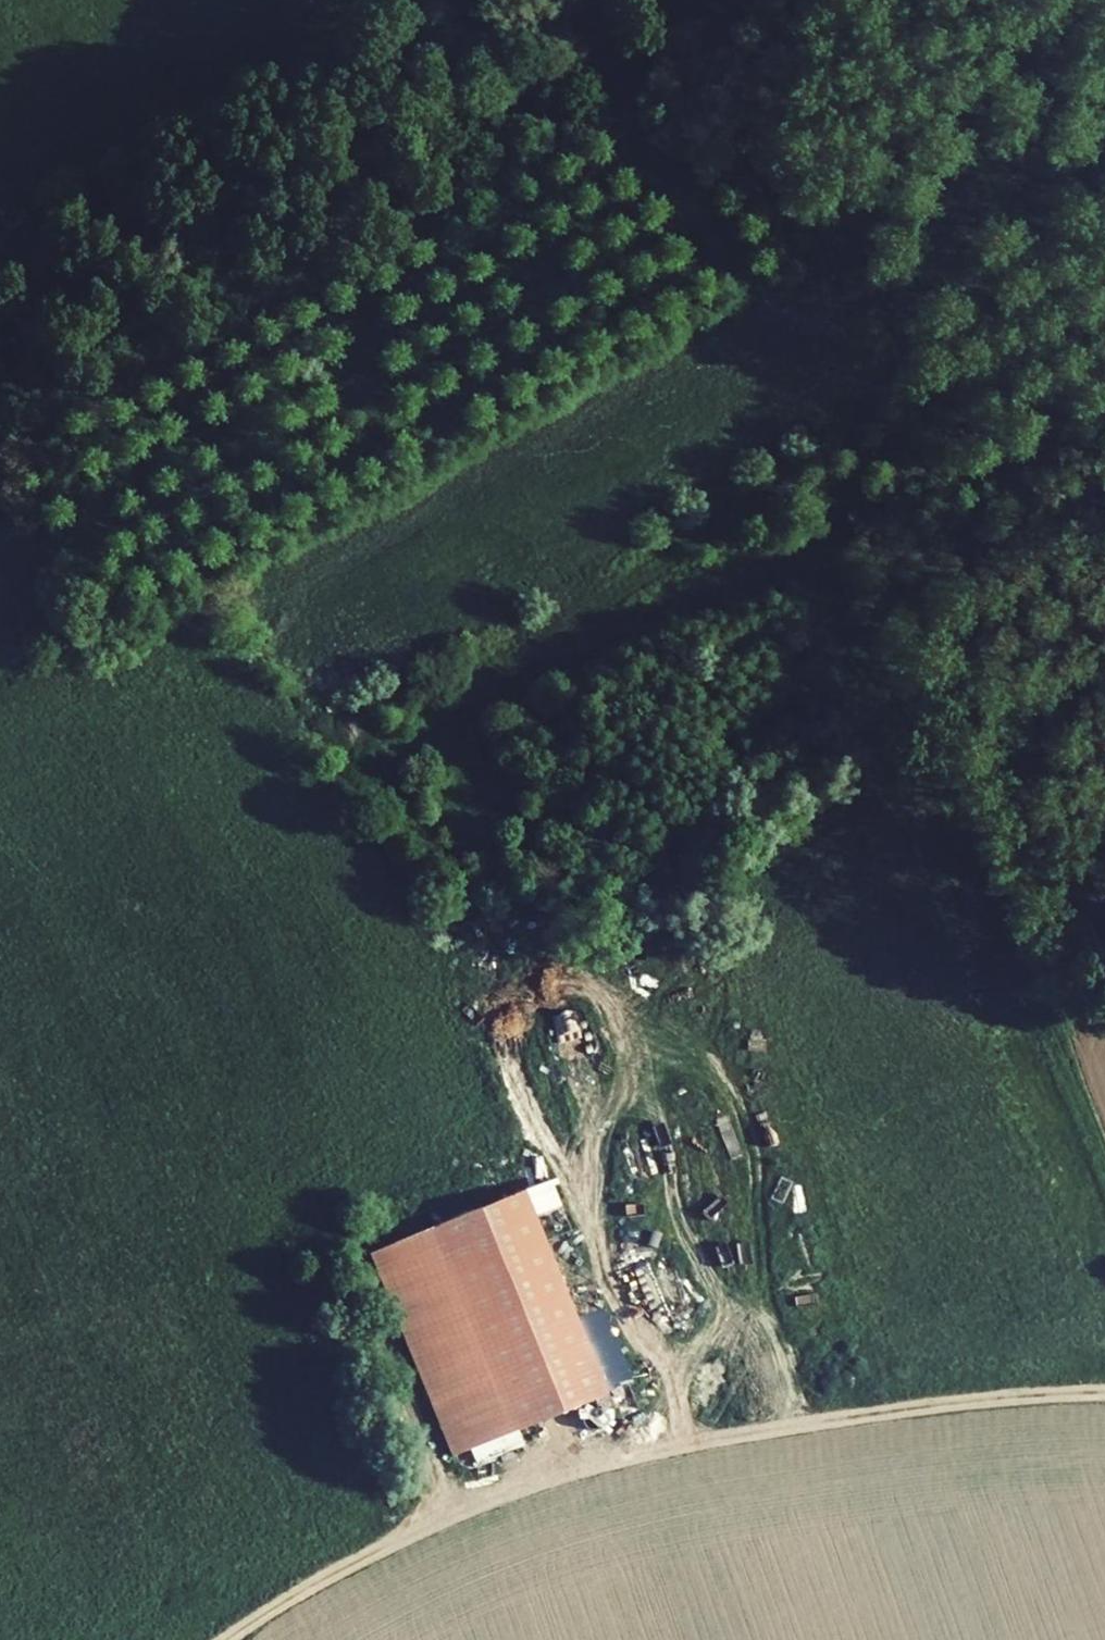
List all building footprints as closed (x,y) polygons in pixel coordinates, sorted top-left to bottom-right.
[(520,1196),(364,1249),(367,1258),(449,1457),(606,1399),(520,1196)]
